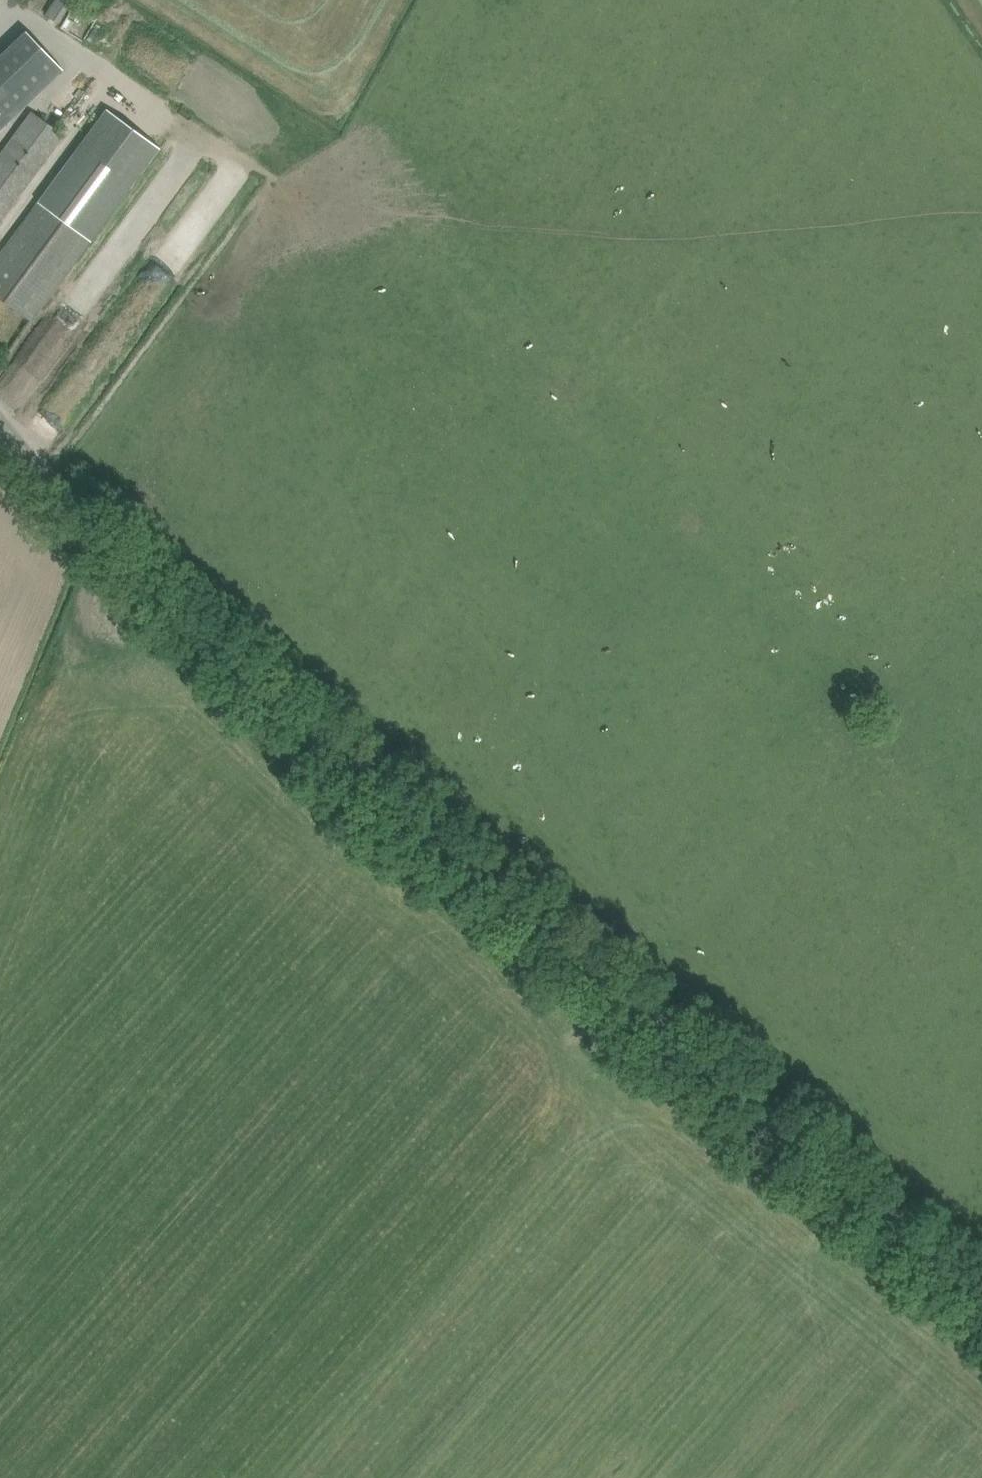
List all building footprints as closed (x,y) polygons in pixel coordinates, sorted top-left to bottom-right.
[(44,20),(59,0),(41,0),(33,11),(44,20)] [(0,58),(0,129),(11,119),(64,69),(28,32),(0,58)] [(45,305),(161,148),(108,109),(0,256),(0,297),(33,321),(45,305)] [(64,136),(32,112),(0,156),(0,223),(64,136)]
